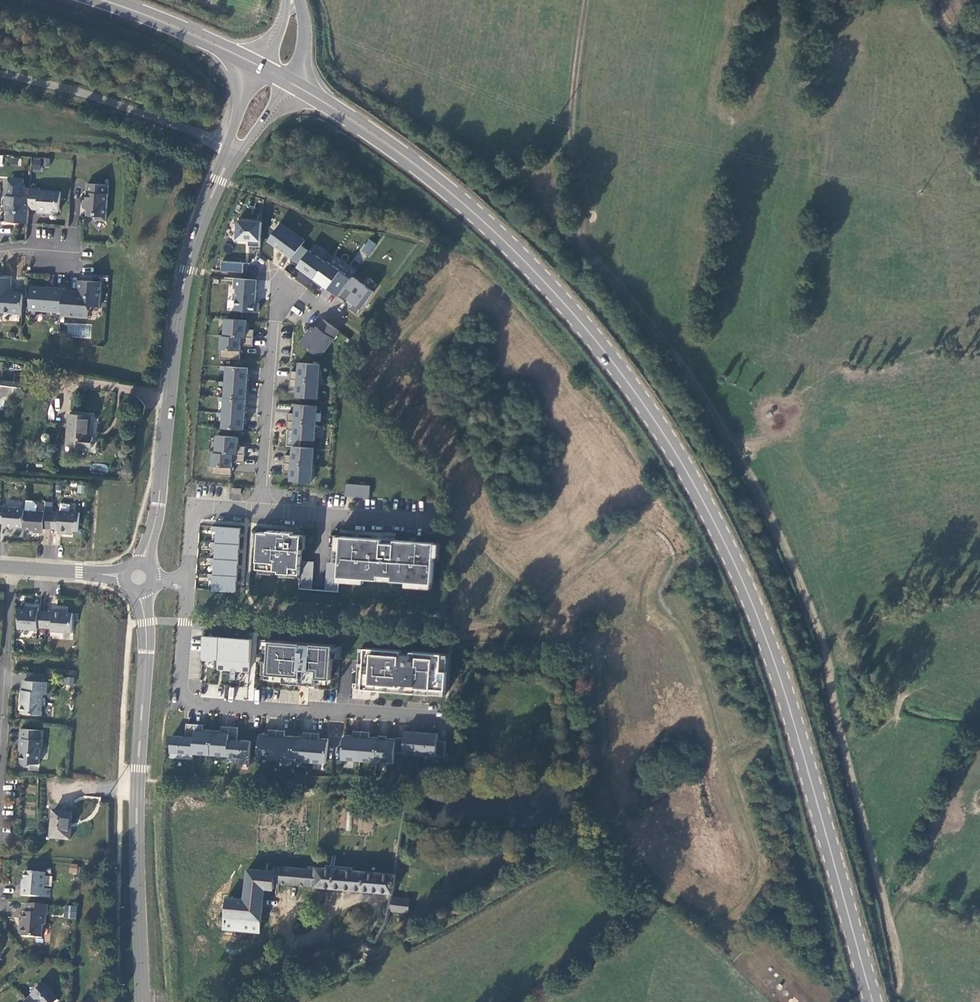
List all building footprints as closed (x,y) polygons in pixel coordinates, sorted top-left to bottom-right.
[(32,156),(31,168),(48,170),(50,158),(32,156)] [(8,186),(23,187),(23,180),(8,179),(8,186)] [(95,221),(105,221),(108,186),(86,184),(85,201),(83,201),(82,208),(87,208),(87,216),(95,217),(95,221)] [(29,210),(29,198),(22,198),(23,187),(8,186),(7,197),(5,197),(5,206),(7,206),(6,222),(18,223),(18,217),(28,218),(28,213),(29,210)] [(39,189),(30,189),(29,198),(29,210),(30,210),(37,211),(37,213),(47,214),(48,211),(59,212),(61,193),(39,191),(39,189)] [(262,223),(238,221),(237,240),(249,241),(249,247),(260,248),(262,223)] [(268,242),(292,259),(302,246),(305,242),(281,224),(268,242)] [(367,258),(375,243),(367,239),(359,254),(367,258)] [(315,279),(326,264),(302,246),(292,259),(290,262),(315,279)] [(245,263),(223,262),(222,272),(244,273),(245,263)] [(327,263),(326,264),(315,279),(312,283),(321,290),(324,286),(339,297),(350,281),(351,281),(344,276),(345,275),(336,269),(327,263)] [(80,278),(64,277),(64,290),(64,291),(79,293),(82,290),(79,286),(79,281),(80,278)] [(21,315),(22,304),(22,295),(10,294),(7,294),(8,279),(0,278),(0,312),(3,312),(6,316),(9,314),(21,315)] [(349,309),(357,315),(374,293),(353,278),(350,281),(339,297),(351,306),(349,309)] [(258,281),(235,279),(235,289),(237,290),(235,312),(259,313),(260,304),(256,304),(258,281)] [(62,313),(62,316),(88,318),(89,311),(94,307),(100,308),(102,283),(79,281),(79,286),(82,290),(79,293),(64,291),(62,313)] [(64,291),(64,290),(60,290),(31,288),(30,310),(62,313),(64,291)] [(226,319),(224,336),(253,339),(254,330),(246,330),(247,321),(226,319)] [(316,330),(312,328),(300,344),(318,357),(322,356),(339,332),(323,320),(316,330)] [(65,336),(90,338),(91,324),(66,322),(65,336)] [(252,347),(253,339),(224,336),(222,336),(220,359),(239,360),(240,346),(252,347)] [(290,380),(319,382),(320,365),(299,363),(299,372),(291,372),(290,380)] [(248,368),(227,367),(227,371),(226,382),(247,384),(248,368)] [(318,399),(319,382),(290,380),(290,388),(297,389),(297,398),(318,399)] [(23,402),(25,384),(5,382),(3,400),(23,402)] [(224,398),(245,399),(247,384),(226,382),(225,386),(224,398)] [(244,415),(245,399),(224,398),(224,402),(223,413),(244,415)] [(317,407),(296,405),(296,414),(288,414),(287,422),(316,424),(317,407)] [(222,429),(243,430),(244,415),(223,413),(223,417),(222,429)] [(72,417),(71,428),(69,446),(96,449),(97,449),(98,439),(93,439),(95,418),(72,417)] [(316,424),(287,422),(286,430),(294,430),(294,440),(315,441),(316,424)] [(216,436),(215,453),(244,455),(245,447),(237,446),(238,437),(216,436)] [(284,464),(313,466),(314,449),(293,447),(292,456),(285,455),(284,464)] [(212,453),(211,466),(211,475),(230,477),(232,463),(244,463),(244,455),(215,453),(212,453)] [(311,483),(312,475),(313,466),(284,464),(283,472),(291,472),(290,481),(311,483)] [(346,484),(345,497),(369,498),(370,486),(346,484)] [(25,501),(24,509),(23,528),(23,530),(42,531),(42,529),(50,530),(52,513),(36,512),(36,506),(33,502),(25,501)] [(0,507),(0,524),(3,524),(3,526),(23,528),(24,509),(0,507)] [(59,514),(52,513),(50,530),(57,530),(57,534),(72,535),(72,532),(77,532),(79,514),(59,512),(59,514)] [(214,543),(238,545),(239,529),(216,527),(214,543)] [(279,573),(299,574),(300,561),(302,535),(293,535),(293,533),(268,531),(268,533),(259,532),(256,569),(279,571),(279,573)] [(382,539),(330,536),(329,547),(340,548),(339,564),(338,577),(378,580),(379,576),(392,577),(392,581),(432,584),(434,553),(438,553),(438,544),(395,540),(394,544),(382,543),(382,539)] [(214,560),(237,561),(238,545),(214,543),(214,560)] [(213,575),(236,577),(237,561),(214,560),(213,575)] [(312,562),(300,561),(299,574),(298,589),(311,590),(312,562)] [(338,577),(339,564),(327,563),(325,591),(337,592),(338,577)] [(212,591),(235,592),(236,577),(213,575),(212,591)] [(24,610),(19,610),(17,630),(37,631),(37,628),(52,629),(52,632),(71,633),(72,613),(67,613),(68,610),(53,609),(53,613),(38,611),(38,608),(24,607),(24,610)] [(201,660),(217,661),(217,637),(202,636),(201,660)] [(233,672),(235,638),(217,637),(217,661),(216,671),(230,672),(233,672)] [(250,673),(252,639),(235,638),(233,672),(235,672),(250,673)] [(331,686),(334,645),(262,640),(259,681),(331,686)] [(445,697),(449,654),(358,647),(355,690),(445,697)] [(73,685),(74,678),(64,677),(63,684),(73,685)] [(46,694),(47,682),(24,680),(23,690),(22,690),(21,700),(22,700),(21,713),(41,714),(43,694),(46,694)] [(192,760),(193,755),(194,724),(185,724),(185,737),(170,736),(169,759),(192,760)] [(193,755),(209,756),(211,730),(203,730),(203,725),(194,724),(193,755)] [(209,756),(227,758),(229,727),(221,726),(221,731),(211,730),(209,756)] [(227,763),(249,764),(251,741),(237,740),(238,728),(229,727),(227,758),(227,763)] [(40,730),(20,729),(18,747),(21,748),(19,762),(22,765),(28,766),(31,763),(38,764),(40,748),(41,746),(42,740),(39,740),(40,730)] [(256,759),(274,760),(276,731),(268,730),(268,735),(258,734),(256,759)] [(274,760),(291,761),(293,736),(284,736),(285,731),(276,731),(274,760)] [(342,761),(359,762),(361,732),(352,731),(352,736),(345,735),(345,738),(343,738),(342,761)] [(291,761),(309,762),(311,733),(302,732),(302,737),(293,736),(291,761)] [(359,762),(375,763),(377,737),(369,737),(369,732),(361,732),(359,762)] [(419,756),(421,733),(403,732),(403,739),(395,738),(394,754),(419,756)] [(327,763),(328,739),(319,738),(319,733),(311,733),(309,762),(327,763)] [(438,734),(421,733),(419,756),(445,757),(446,741),(437,741),(438,734)] [(393,765),(394,754),(395,738),(387,738),(387,736),(377,736),(377,737),(375,763),(393,765)] [(343,808),(338,828),(349,830),(354,811),(343,808)] [(52,840),(71,842),(73,814),(53,813),(52,832),(52,840)] [(357,816),(356,831),(372,833),(374,817),(357,816)] [(70,863),(69,873),(76,874),(78,864),(70,863)] [(311,869),(309,885),(367,892),(369,871),(351,869),(352,867),(323,864),(323,866),(312,865),(311,869)] [(225,927),(224,929),(258,932),(262,889),(271,890),(273,888),(274,882),(309,885),(311,869),(272,865),(272,870),(244,867),(241,899),(227,897),(227,898),(225,927)] [(21,887),(20,896),(49,898),(50,889),(44,889),(45,873),(24,871),(23,887),(21,887)] [(369,871),(367,892),(392,894),(394,873),(369,871)] [(391,896),(390,911),(408,913),(409,898),(391,896)] [(48,905),(25,904),(25,911),(24,913),(23,913),(22,926),(19,929),(19,934),(21,936),(41,938),(42,926),(45,924),(46,915),(47,915),(48,905)] [(63,918),(76,919),(76,905),(64,905),(63,918)] [(373,941),(370,940),(366,941),(364,944),(364,947),(365,950),(368,952),(371,952),(375,950),(376,947),(376,944),(373,941)] [(24,1001),(57,1001),(59,1000),(44,984),(24,1001)]
